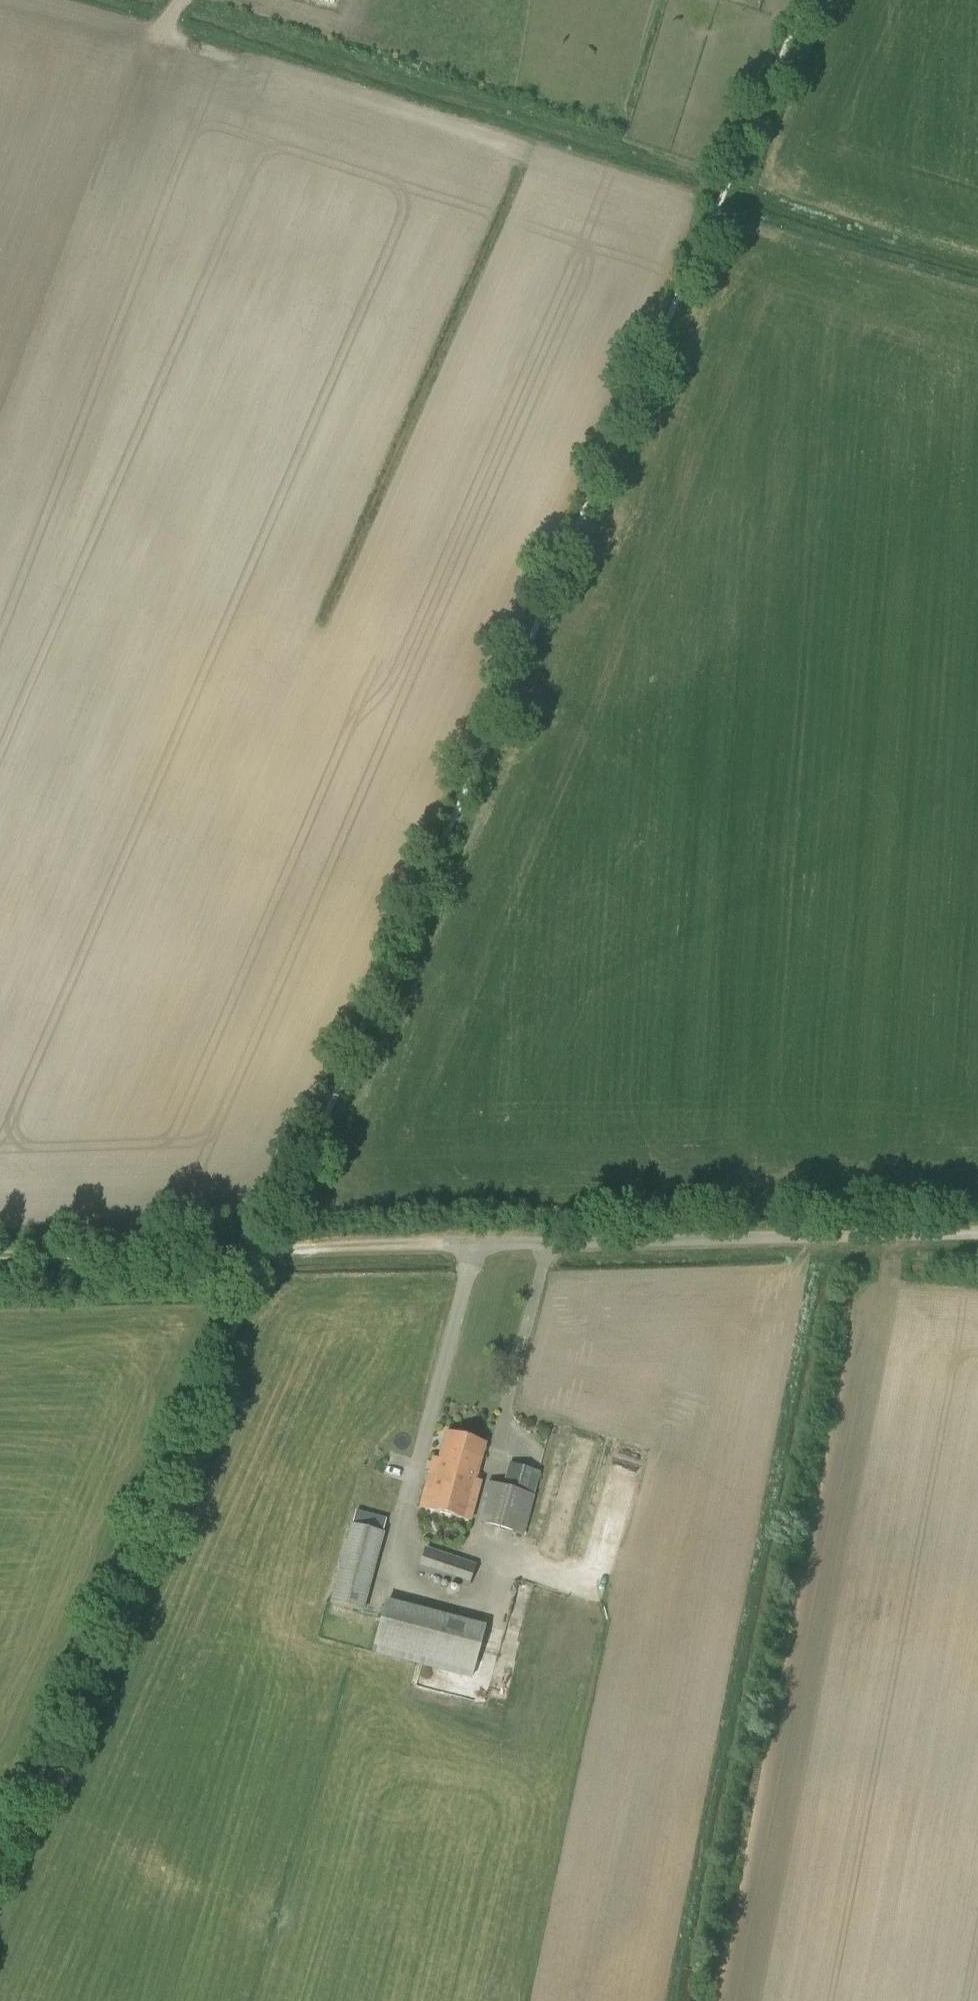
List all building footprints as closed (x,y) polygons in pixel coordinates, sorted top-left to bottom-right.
[(461,1491),(471,1493),(485,1443),(446,1432),(439,1459),(433,1458),(429,1473),(452,1479),(450,1484),(458,1486),(457,1488),(461,1489),(461,1491)] [(524,1535),(541,1472),(523,1467),(517,1490),(487,1482),(476,1522),(524,1535)] [(469,1500),(471,1493),(461,1491),(461,1489),(457,1488),(458,1486),(450,1484),(452,1479),(429,1473),(419,1507),(469,1520),(475,1501),(469,1500)] [(363,1612),(384,1533),(350,1524),(329,1604),(363,1612)] [(468,1589),(476,1564),(425,1547),(416,1571),(468,1589)] [(470,1673),(483,1626),(385,1599),(372,1646),(470,1673)]
